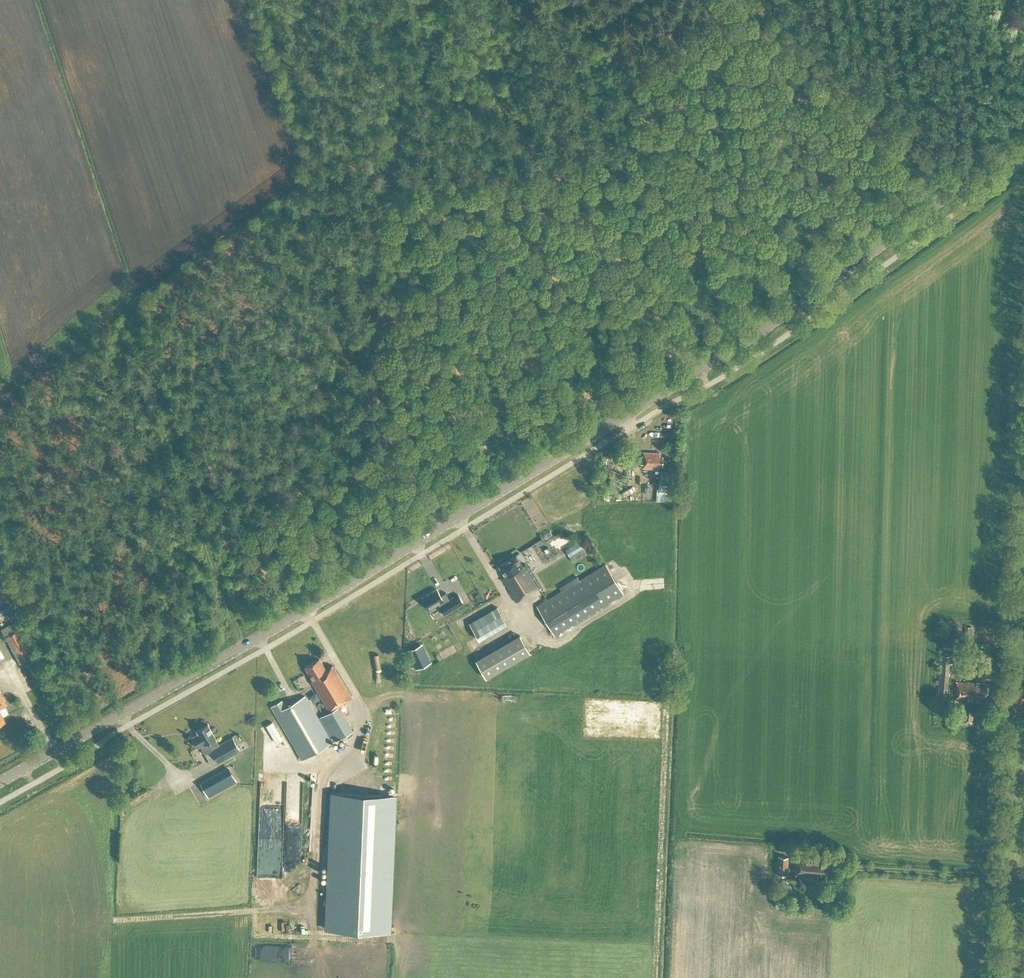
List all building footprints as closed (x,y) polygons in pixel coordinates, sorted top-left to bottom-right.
[(659,468),(659,465),(662,465),(662,456),(659,455),(660,452),(643,452),(643,467),(659,468)] [(620,480),(622,474),(614,470),(607,486),(617,491),(621,481),(620,480)] [(675,494),(676,471),(659,470),(658,501),(666,501),(666,499),(670,500),(670,494),(675,494)] [(572,560),(586,552),(578,539),(564,547),(572,560)] [(516,555),(499,565),(505,576),(503,577),(511,590),(509,591),(515,601),(524,596),(524,597),(540,588),(525,563),(522,565),(516,555)] [(560,592),(537,606),(554,635),(623,593),(606,564),(580,580),(560,592)] [(444,603),(443,601),(444,600),(436,588),(422,597),(429,609),(439,603),(440,606),(439,606),(444,615),(463,603),(458,594),(444,603)] [(471,624),(481,643),(509,627),(498,609),(471,624)] [(20,662),(32,655),(14,621),(1,628),(20,662)] [(973,637),(973,626),(965,626),(965,636),(973,637)] [(519,634),(476,659),(486,677),(529,652),(519,634)] [(944,637),(943,649),(955,650),(956,638),(944,637)] [(972,642),(971,654),(979,655),(980,643),(972,642)] [(408,652),(417,671),(433,664),(423,645),(408,652)] [(332,664),(326,668),(319,657),(305,666),(313,679),(311,680),(329,710),(351,697),(332,664)] [(978,701),(978,698),(988,699),(989,686),(979,685),(979,683),(957,681),(956,699),(978,701)] [(281,700),(272,706),(303,759),(331,742),(304,695),(285,706),(281,700)] [(197,730),(198,733),(192,736),(198,747),(201,745),(205,753),(212,749),(219,762),(240,750),(232,736),(219,744),(215,737),(208,723),(197,730)] [(228,766),(200,782),(210,799),(238,784),(228,766)] [(331,792),(325,930),(392,933),(398,795),(331,792)] [(776,874),(787,875),(788,857),(778,856),(776,874)] [(817,877),(817,874),(827,875),(829,862),(819,861),(819,859),(796,857),(795,875),(800,876),(801,874),(812,875),(812,877),(817,877)] [(800,897),(783,878),(780,881),(788,890),(787,891),(786,893),(788,895),(790,895),(791,894),(797,901),(800,897)]
